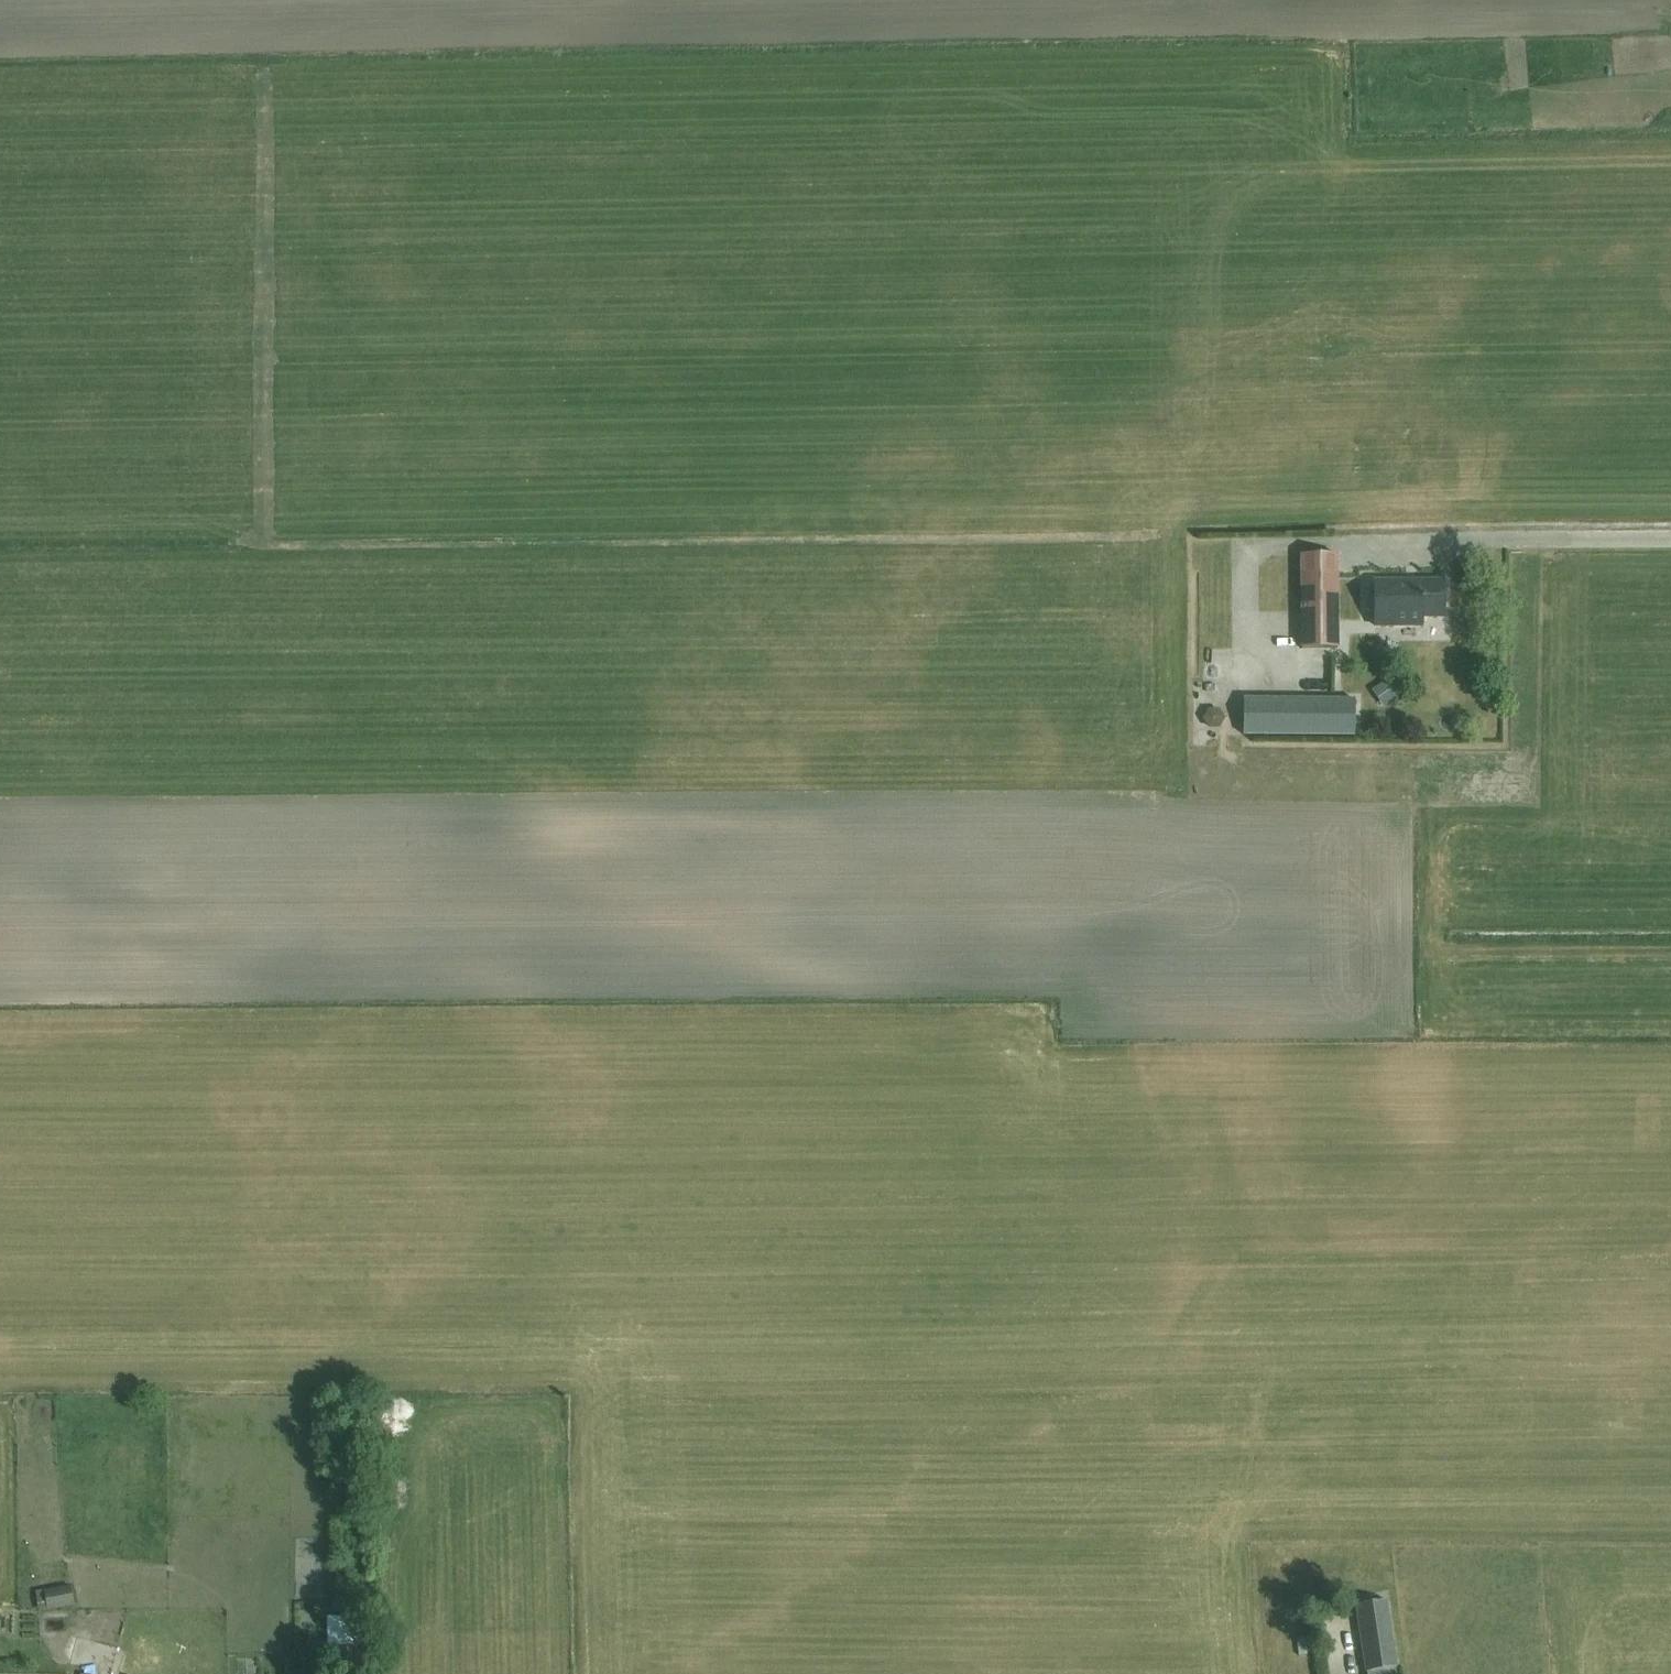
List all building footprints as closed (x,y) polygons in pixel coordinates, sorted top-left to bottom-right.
[(1338,555),(1300,555),(1300,648),(1338,648),(1338,555)] [(1375,582),(1375,626),(1421,625),(1421,616),(1443,616),(1443,581),(1375,582)] [(1365,698),(1365,666),(1332,666),(1331,698),(1365,698)] [(1310,699),(1309,735),(1355,735),(1355,700),(1310,699)] [(74,1607),(71,1587),(35,1593),(38,1612),(74,1607)] [(1397,1667),(1387,1601),(1356,1606),(1366,1672),(1397,1667)]
